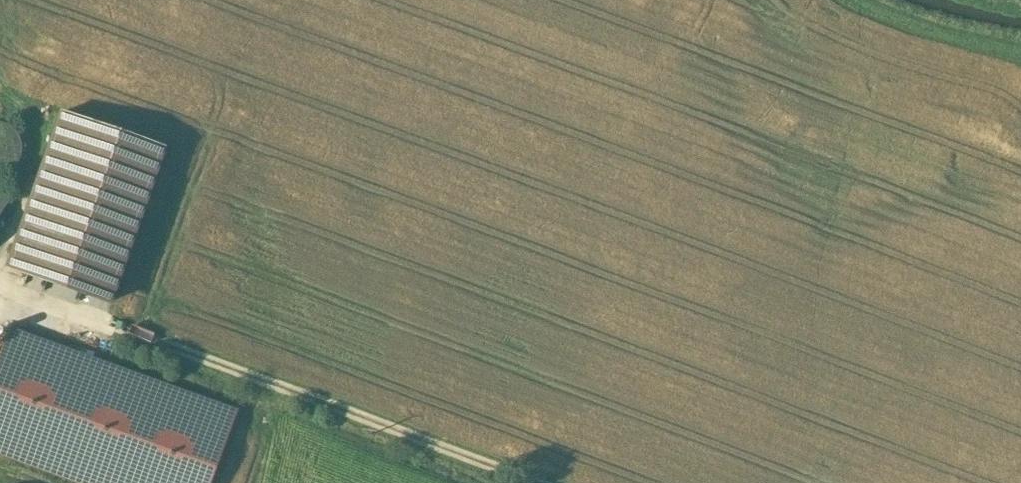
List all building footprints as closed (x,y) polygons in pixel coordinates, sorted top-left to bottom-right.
[(166,149),(62,112),(9,265),(112,301),(166,149)] [(0,365),(0,452),(84,482),(213,482),(241,407),(15,324),(0,365)]
